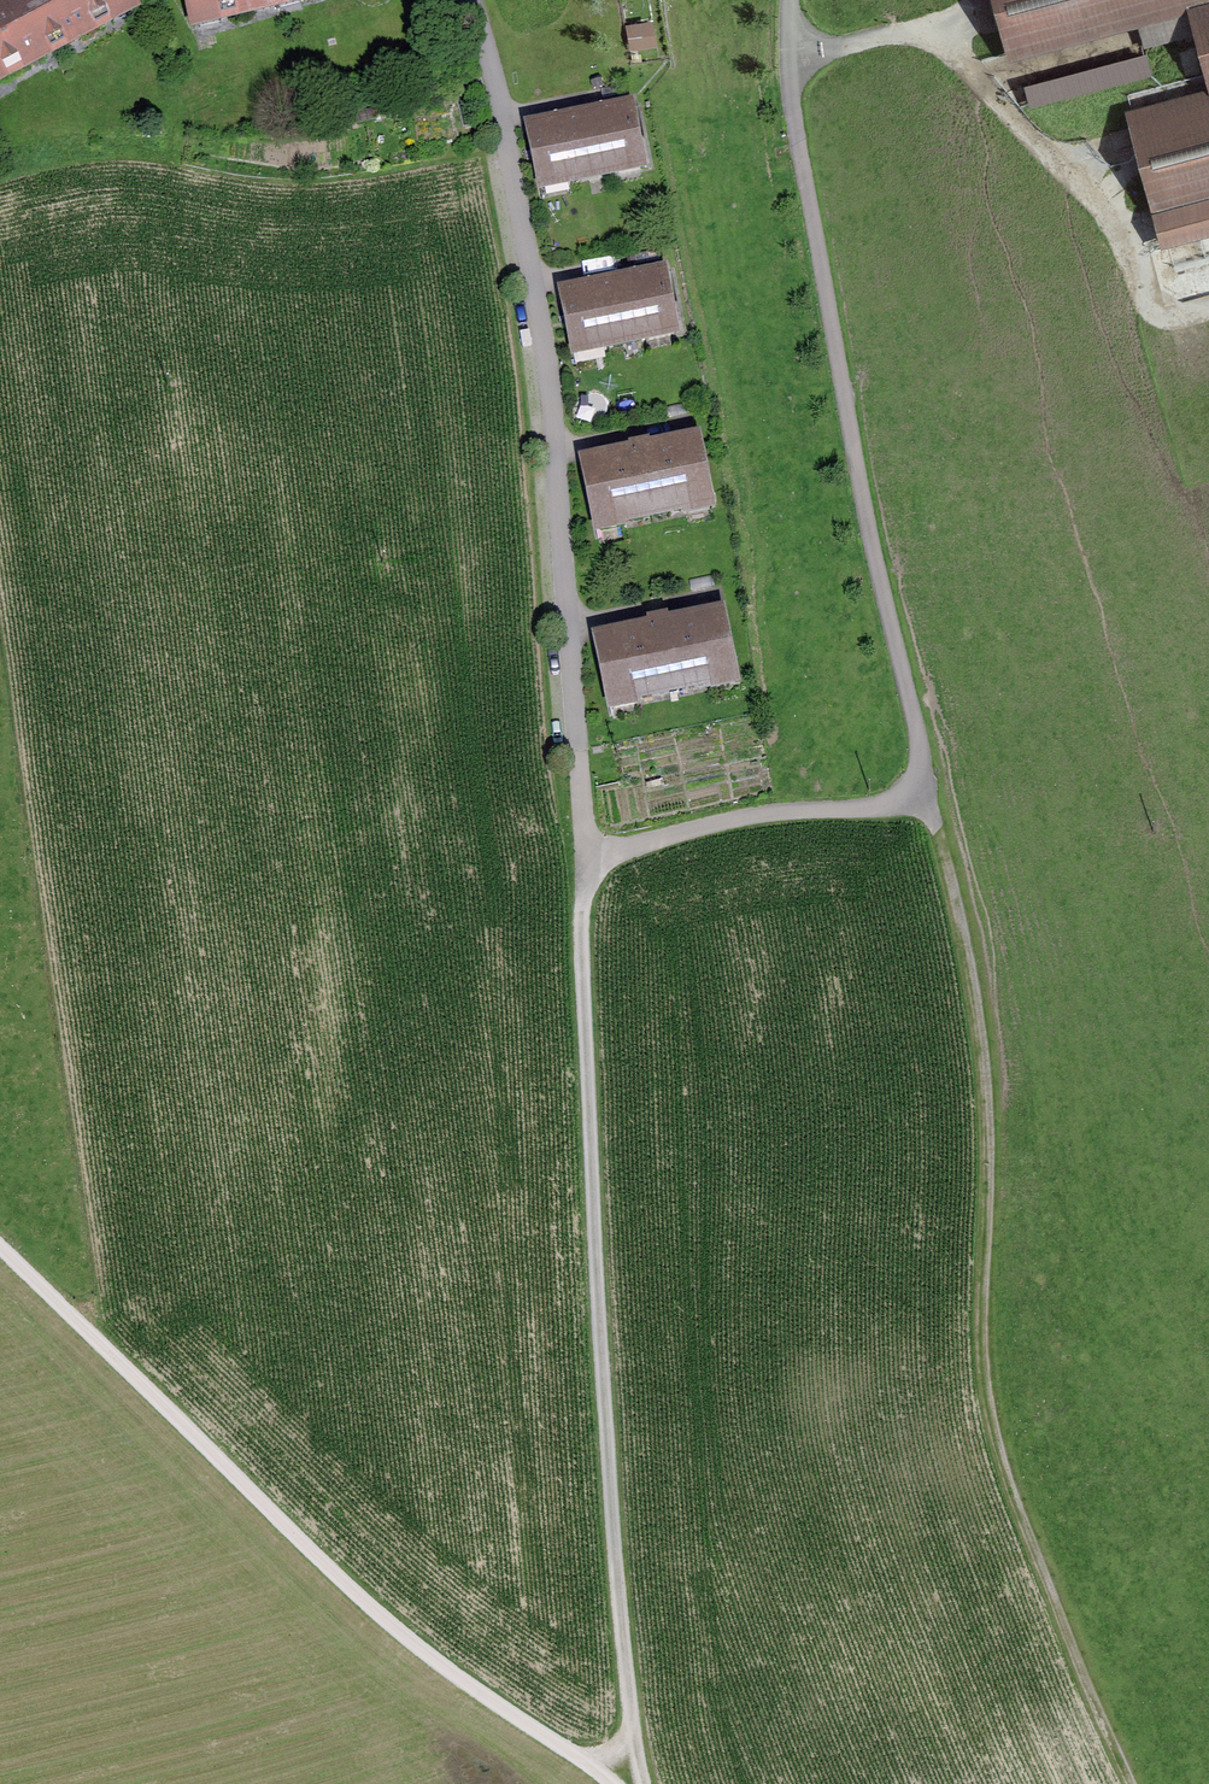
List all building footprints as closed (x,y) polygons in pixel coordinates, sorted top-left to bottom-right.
[(53,41),(56,43),(33,0),(1,0),(0,1),(0,73),(36,54),(34,50),(53,41)] [(127,0),(33,0),(56,43),(55,39),(73,30),(75,33),(129,4),(127,0)] [(258,0),(190,0),(195,19),(255,5),(254,1),(258,0)] [(1012,52),(1139,19),(1146,45),(1199,31),(1208,72),(1208,0),(998,0),(1012,52)] [(657,26),(631,28),(634,53),(660,50),(657,26)] [(1032,104),(1149,72),(1145,56),(1028,87),(1032,104)] [(1133,115),(1166,239),(1208,228),(1208,94),(1133,115)] [(613,170),(611,163),(640,157),(629,106),(601,112),(602,119),(559,127),(558,121),(529,127),(539,177),(567,172),(569,179),(613,170)] [(647,336),(645,328),(673,322),(663,272),(634,278),(635,284),(592,293),(591,287),(562,292),(572,343),(601,337),(602,345),(647,336)] [(688,509),(686,500),(708,496),(697,437),(583,461),(595,519),(618,514),(620,522),(622,522),(621,519),(685,506),(686,509),(688,509)] [(712,683),(710,675),(733,670),(721,612),(597,638),(609,696),(632,691),(634,699),(636,699),(635,696),(709,681),(710,684),(712,683)]
